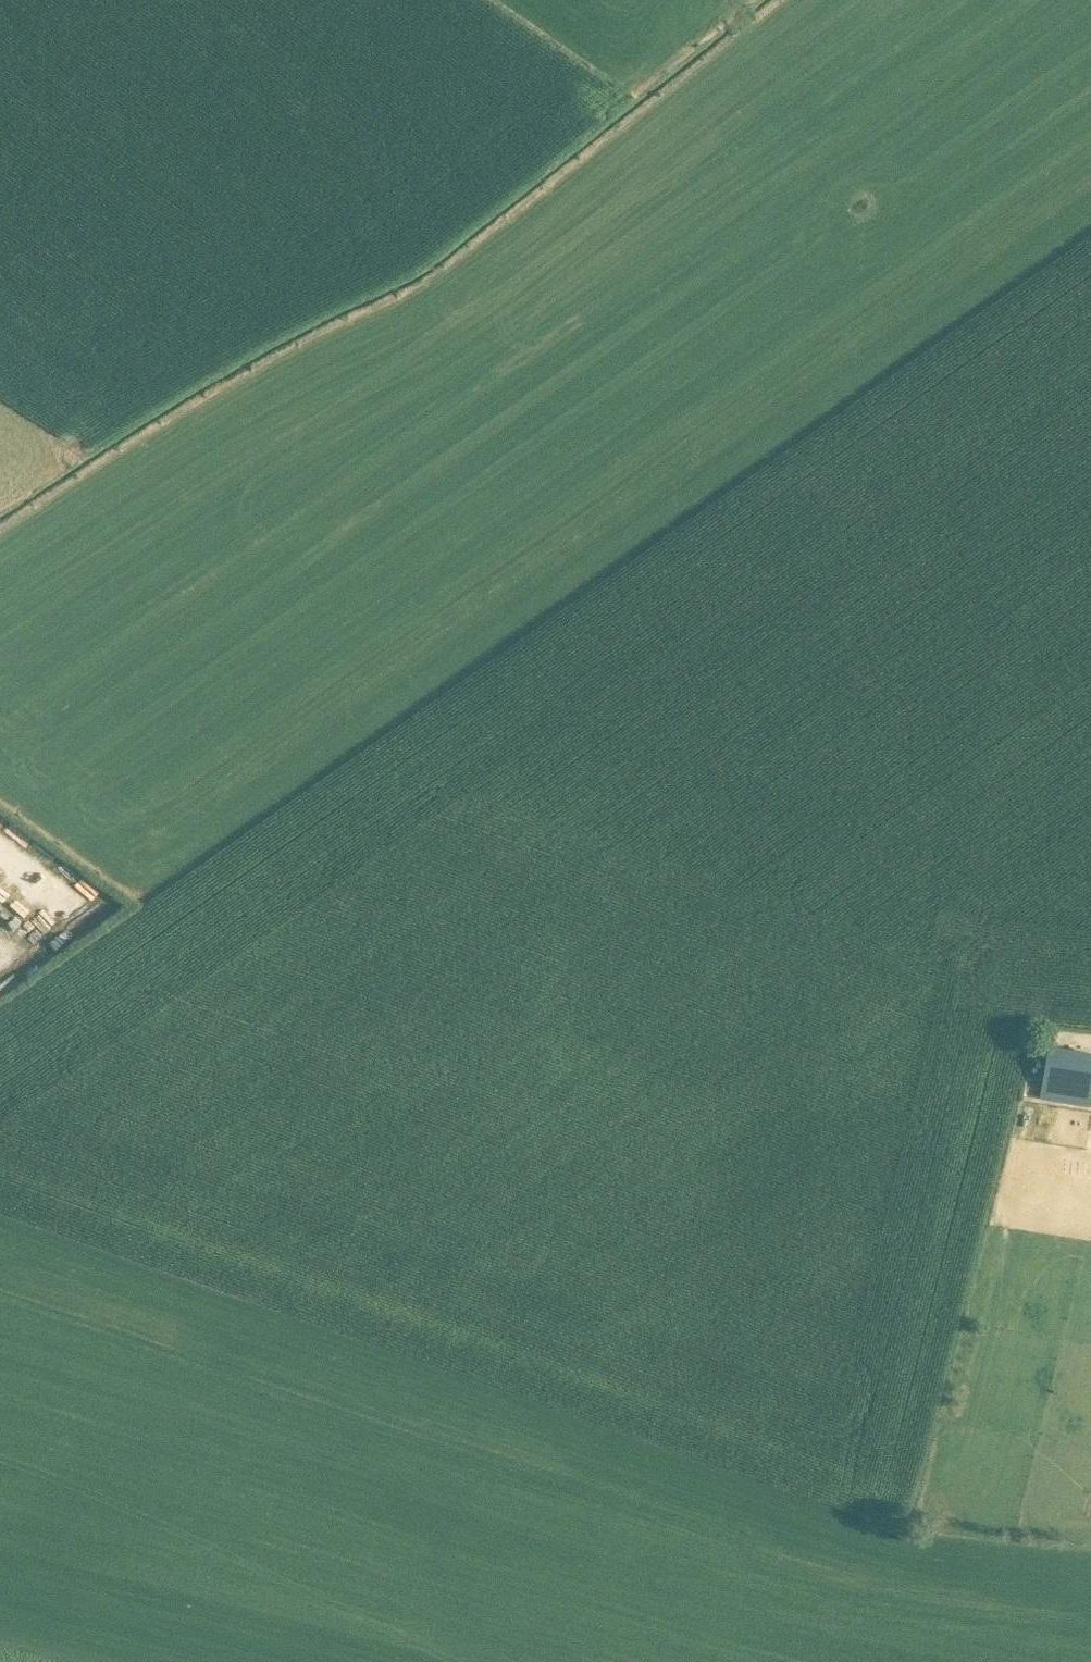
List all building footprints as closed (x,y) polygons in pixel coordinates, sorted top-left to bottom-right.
[(1046,1045),(1038,1098),(1090,1107),(1090,1052),(1046,1045)]
